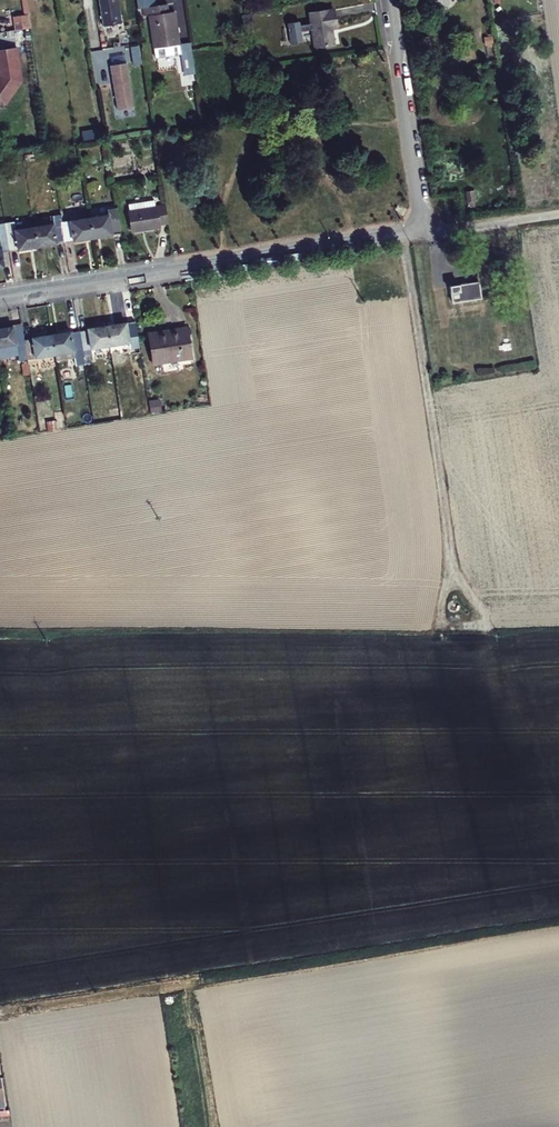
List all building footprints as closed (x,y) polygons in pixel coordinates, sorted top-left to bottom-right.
[(14,29),(29,28),(27,0),(21,0),(23,14),(13,15),(14,29)] [(120,0),(99,0),(100,24),(121,23),(120,0)] [(191,63),(187,40),(177,42),(171,9),(166,9),(165,2),(147,5),(155,56),(177,52),(180,65),(191,63)] [(330,11),(306,14),(310,50),(331,47),(328,30),(333,29),(330,11)] [(299,20),(286,22),(290,44),(303,42),(299,20)] [(0,46),(0,96),(3,99),(22,78),(16,44),(0,46)] [(110,65),(117,109),(132,107),(126,63),(110,65)] [(126,204),(127,212),(130,232),(159,228),(159,225),(168,224),(166,207),(155,208),(154,200),(126,204)] [(86,219),(90,239),(120,234),(116,208),(107,210),(108,215),(86,219)] [(30,228),(33,248),(61,244),(58,223),(57,218),(49,219),(49,225),(30,228)] [(58,223),(61,244),(90,239),(86,219),(58,223)] [(6,252),(33,248),(30,228),(3,232),(6,252)] [(472,296),(470,280),(442,284),(445,300),(472,296)] [(477,326),(474,308),(473,308),(470,308),(468,309),(465,312),(464,313),(464,315),(464,319),(466,324),(469,326),(471,326),(473,326),(475,326),(477,326)] [(482,319),(482,317),(482,315),(481,312),(480,310),(477,308),(474,308),(477,326),(478,325),(481,322),(482,319)] [(139,348),(136,322),(106,327),(109,347),(128,344),(129,349),(139,348)] [(17,358),(18,361),(27,360),(24,340),(22,327),(0,331),(0,360),(17,358)] [(80,331),(83,351),(109,347),(106,327),(80,331)] [(194,360),(188,328),(179,330),(179,334),(151,339),(156,367),(165,365),(176,363),(194,360)] [(52,336),(55,355),(74,352),(75,358),(84,357),(83,351),(80,331),(52,336)] [(449,334),(437,336),(439,352),(452,350),(449,334)] [(52,336),(24,340),(27,360),(55,355),(52,336)]
